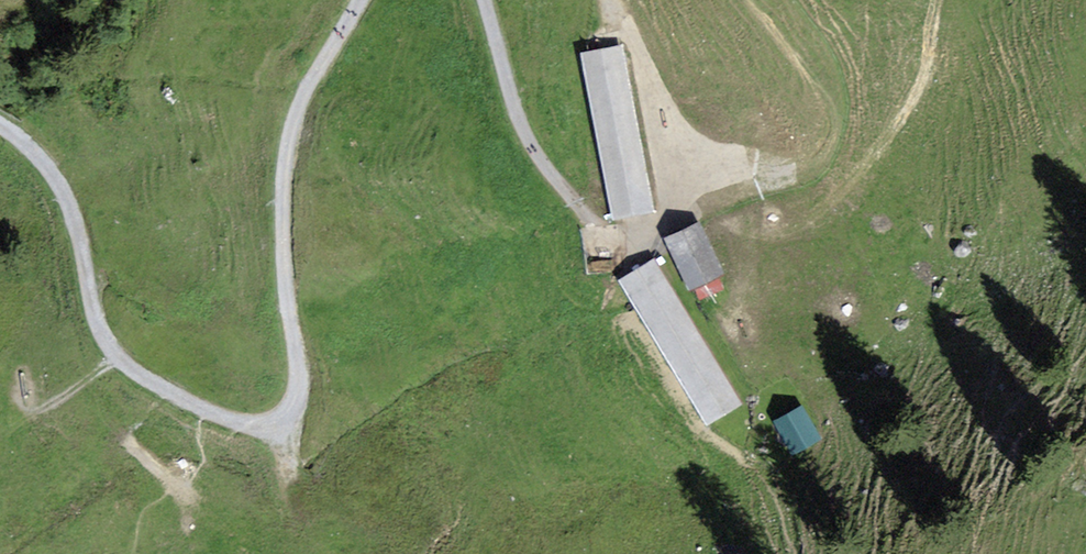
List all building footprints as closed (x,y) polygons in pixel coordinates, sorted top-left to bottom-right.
[(621,43),(583,50),(614,217),(652,210),(621,43)] [(695,223),(667,235),(690,289),(718,278),(695,223)] [(660,254),(625,274),(708,423),(743,403),(660,254)] [(816,438),(803,413),(781,425),(794,450),(816,438)]
